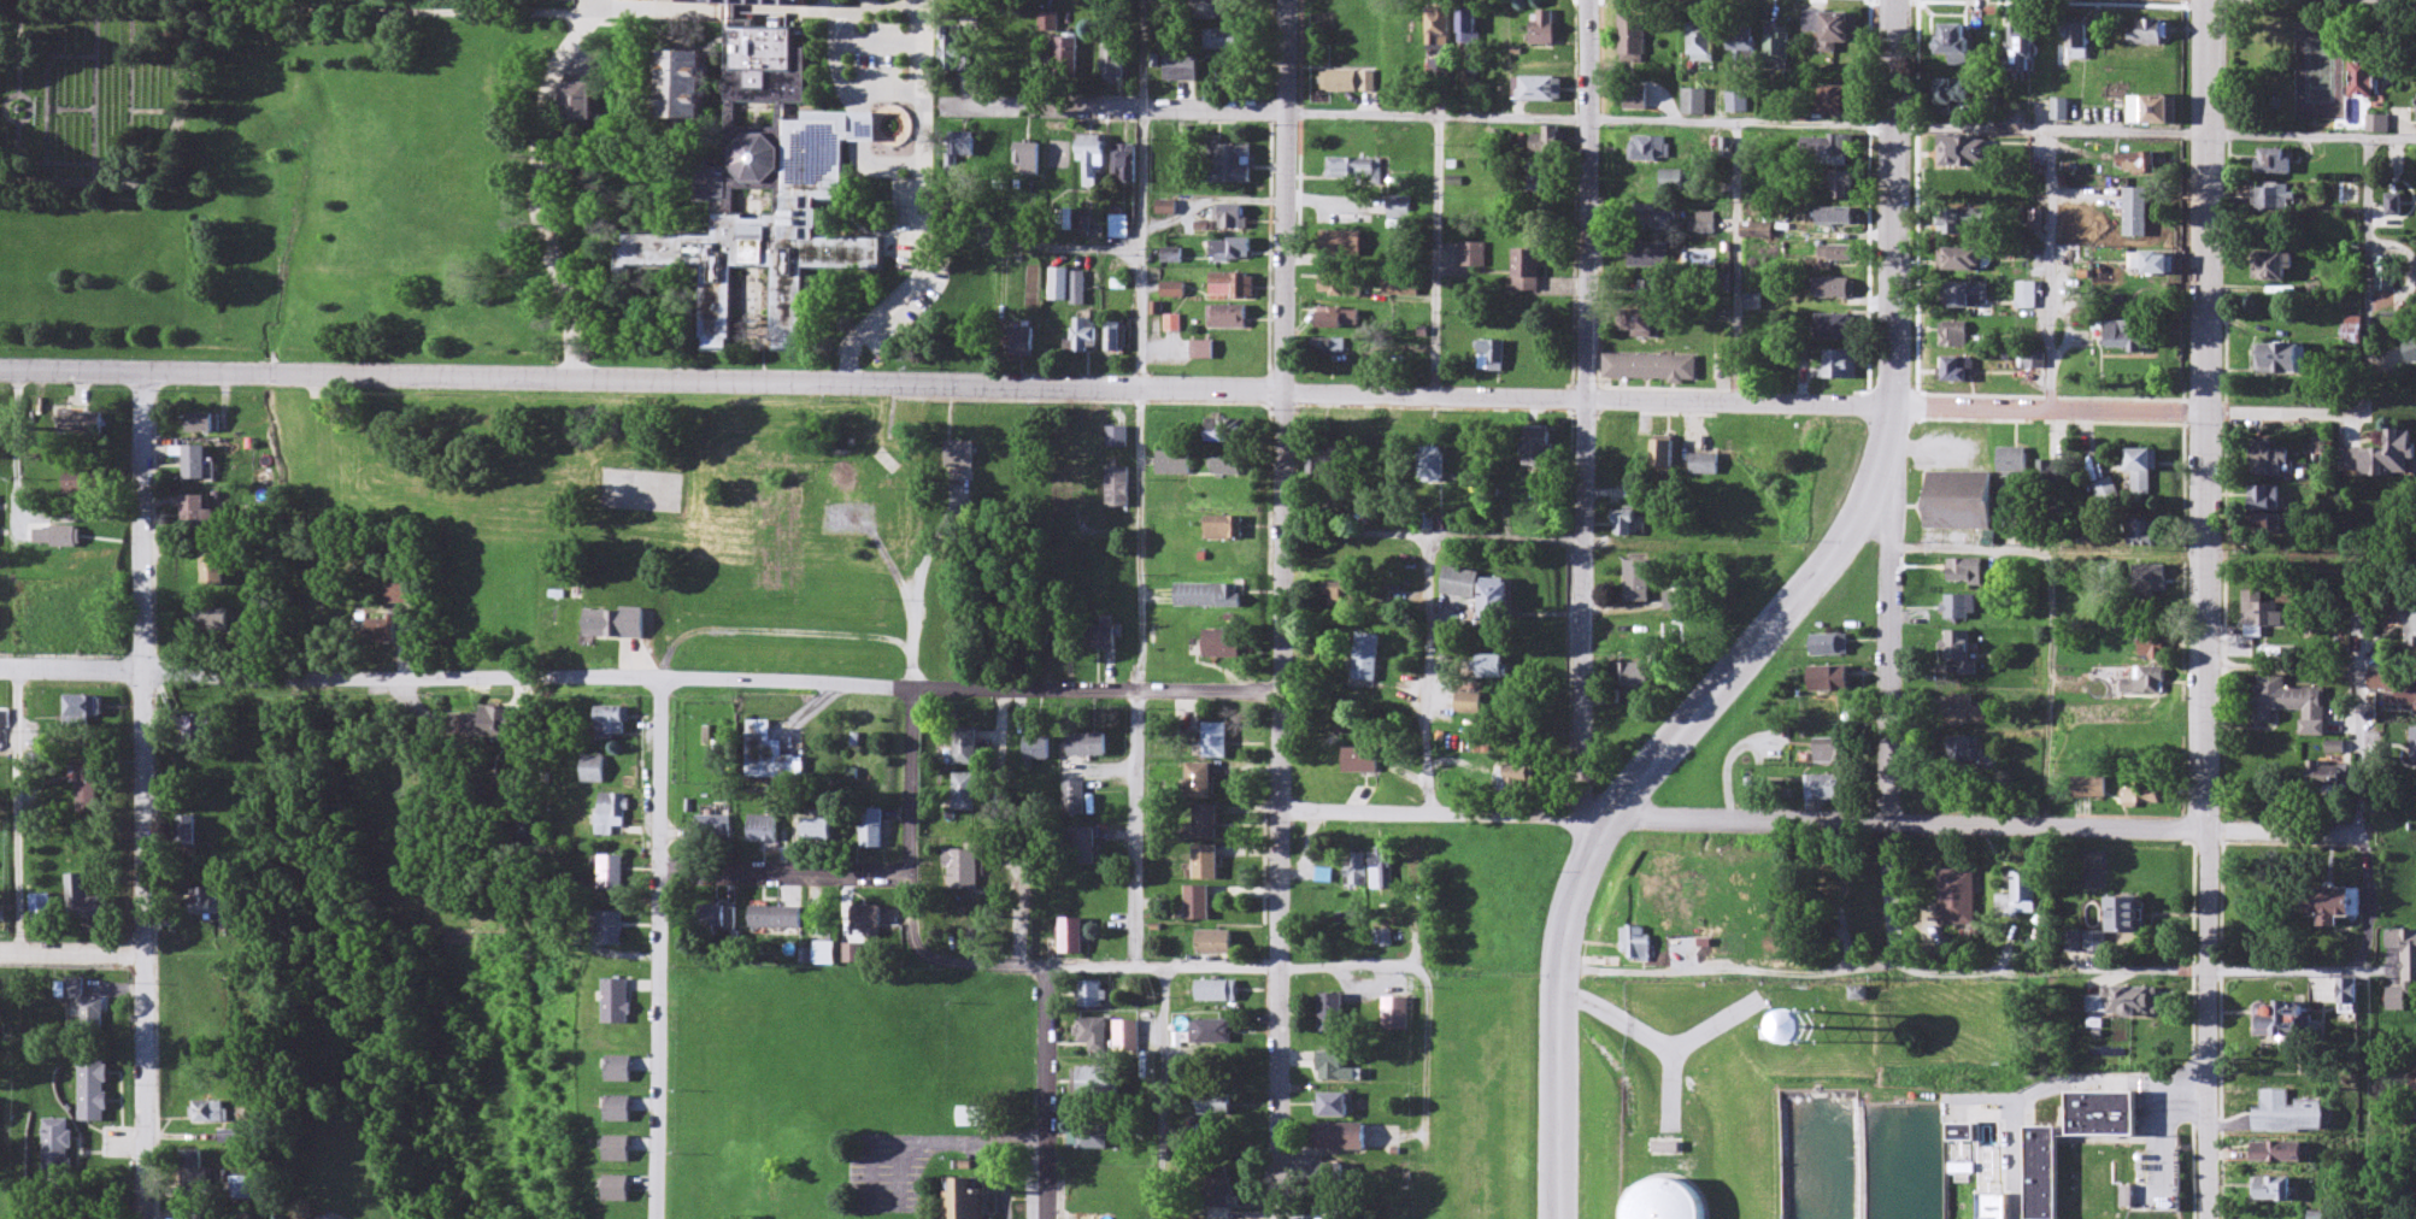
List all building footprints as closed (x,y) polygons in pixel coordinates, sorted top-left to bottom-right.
[(2171,22),(2141,22),(2141,34),(2131,34),(2131,47),(2171,47),(2171,22)] [(1944,56),(1974,56),(1974,26),(1945,25),(1944,56)] [(2073,60),(2092,61),(2092,26),(2073,25),(2072,47),(2061,47),(2061,69),(2073,69),(2073,60)] [(2006,57),(2006,73),(2040,74),(2040,28),(2016,28),(2015,57),(2006,57)] [(703,353),(733,354),(736,267),(776,270),(772,353),(804,355),(805,270),(883,275),(882,240),(816,240),(815,206),(846,206),(846,125),(786,122),(787,104),(809,101),(807,53),(799,52),(796,31),(733,30),(729,166),(700,166),(698,200),(723,204),(724,217),(716,217),(715,237),(625,235),(624,272),(700,273),(703,353)] [(2378,62),(2353,62),(2352,99),(2378,99),(2378,62)] [(1974,104),(1974,81),(1936,81),(1936,104),(1974,104)] [(2180,98),(2135,98),(2135,125),(2180,125),(2180,98)] [(2073,100),(2056,100),(2056,122),(2073,122),(2073,100)] [(2388,117),(2370,117),(2370,132),(2388,132),(2388,117)] [(1944,167),(1995,168),(1996,139),(1944,138),(1944,167)] [(2258,175),(2294,175),(2294,150),(2258,150),(2258,175)] [(2122,155),(2122,175),(2159,174),(2159,154),(2122,155)] [(2293,210),(2293,188),(2254,188),(2254,210),(2293,210)] [(2152,239),(2152,189),(2129,189),(2129,239),(2152,239)] [(1943,236),(1991,236),(1991,211),(1943,211),(1943,236)] [(2086,248),(2062,248),(2062,264),(2086,264),(2086,248)] [(1991,250),(1949,250),(1949,272),(1991,272),(1991,250)] [(2257,254),(2257,282),(2294,282),(2294,254),(2257,254)] [(2179,255),(2147,255),(2147,276),(2179,276),(2179,255)] [(2378,292),(2398,292),(2398,258),(2378,258),(2378,292)] [(2039,311),(2039,284),(2020,284),(2020,311),(2039,311)] [(1990,285),(1951,285),(1951,310),(1990,310),(1990,285)] [(1943,350),(1971,350),(1971,324),(1943,324),(1943,350)] [(2158,324),(2112,324),(2112,351),(2158,351),(2158,324)] [(2415,364),(2415,340),(2406,342),(2411,365),(2415,364)] [(2258,374),(2309,374),(2309,345),(2258,345),(2258,374)] [(1974,360),(1946,360),(1946,383),(1974,383),(1974,360)] [(2392,433),(2392,451),(2343,451),(2343,477),(2415,477),(2415,433),(2392,433)] [(2276,448),(2259,447),(2259,476),(2297,477),(2297,456),(2276,455),(2276,448)] [(2000,449),(2000,476),(2028,476),(2028,449),(2000,449)] [(2155,472),(2161,472),(2161,451),(2134,451),(2134,496),(2155,496),(2155,472)] [(2063,462),(2039,462),(2039,493),(2063,493),(2063,462)] [(1929,530),(1992,531),(1993,475),(1930,473),(1929,530)] [(2103,506),(2122,498),(2113,479),(2094,487),(2103,506)] [(2285,488),(2256,488),(2256,512),(2285,512),(2285,488)] [(2065,517),(2065,497),(2049,497),(2049,517),(2065,517)] [(2256,534),(2286,534),(2286,517),(2256,517),(2256,534)] [(2158,547),(2158,522),(2132,522),(2132,547),(2158,547)] [(1984,561),(1950,561),(1950,585),(1984,585),(1984,561)] [(2168,594),(2168,567),(2136,567),(2136,604),(2157,604),(2157,594),(2168,594)] [(2268,605),(2268,593),(2247,593),(2247,629),(2286,629),(2286,605),(2268,605)] [(2378,635),(2378,618),(2358,618),(2359,636),(2378,635)] [(2168,636),(2142,636),(2142,662),(2168,662),(2168,636)] [(2136,695),(2165,695),(2165,671),(2136,671),(2136,695)] [(2402,687),(2402,674),(2373,674),(2373,692),(2391,692),(2390,709),(2415,710),(2415,688),(2402,687)] [(2289,689),(2289,678),(2257,677),(2257,724),(2276,725),(2276,711),(2305,712),(2305,725),(2326,725),(2327,690),(2289,689)] [(2309,766),(2309,792),(2345,792),(2345,766),(2309,766)] [(2109,780),(2075,780),(2075,800),(2109,800),(2109,780)] [(2126,805),(2148,805),(2148,784),(2126,784),(2126,805)] [(2347,929),(2347,920),(2364,920),(2364,891),(2311,890),(2310,919),(2327,919),(2326,929),(2347,929)] [(2115,936),(2146,936),(2146,900),(2115,900),(2115,936)] [(2085,934),(2071,934),(2071,953),(2085,953),(2085,934)] [(2109,953),(2109,934),(2090,934),(2090,953),(2109,953)] [(2390,991),(2390,1015),(2412,1015),(2412,997),(2415,996),(2415,934),(2391,934),(2391,951),(2407,951),(2408,991),(2390,991)] [(2360,1008),(2360,982),(2344,982),(2344,1008),(2360,1008)] [(2160,1018),(2161,990),(2108,989),(2108,998),(2091,998),(2091,1017),(2160,1018)] [(2312,1005),(2258,1005),(2258,1041),(2312,1041),(2312,1005)] [(2265,1092),(2265,1110),(2256,1110),(2256,1134),(2327,1134),(2327,1104),(2291,1104),(2291,1092),(2265,1092)] [(2309,1145),(2256,1145),(2256,1165),(2309,1165),(2309,1145)] [(1635,1173),(1633,1182),(1632,1189),(1632,1197),(1635,1206),(1639,1213),(1645,1218),(1689,1218),(1691,1218),(1697,1212),(1700,1205),(1703,1196),(1703,1188),(1701,1179),(1698,1172),(1693,1165),(1686,1160),(1679,1156),(1670,1155),(1662,1155),(1654,1158),(1647,1161),(1640,1167),(1635,1173)] [(2295,1181),(2255,1181),(2255,1204),(2295,1204),(2295,1181)]
